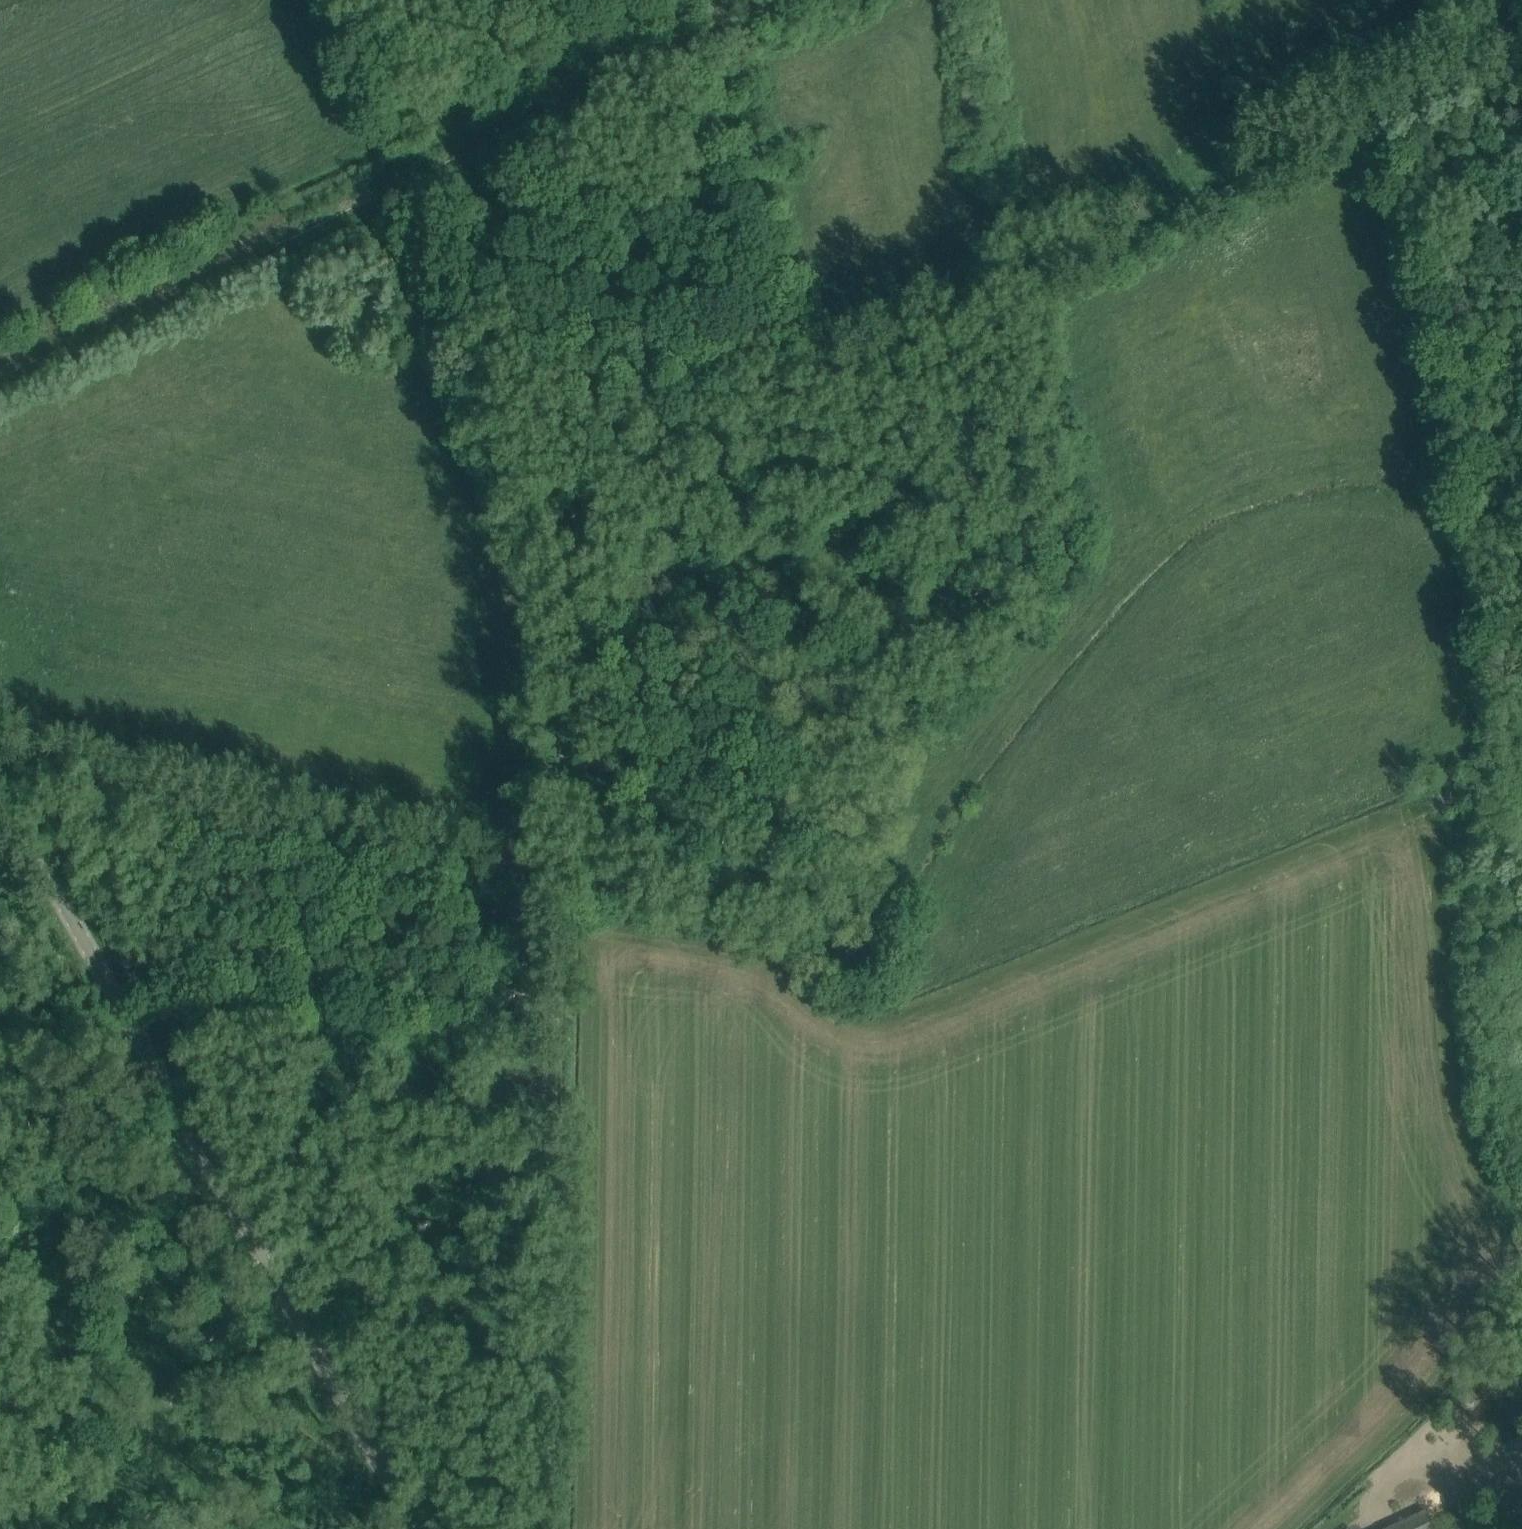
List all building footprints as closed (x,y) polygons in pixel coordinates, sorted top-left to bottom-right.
[(1394,1528),(1434,1528),(1427,1513),(1394,1528)]
